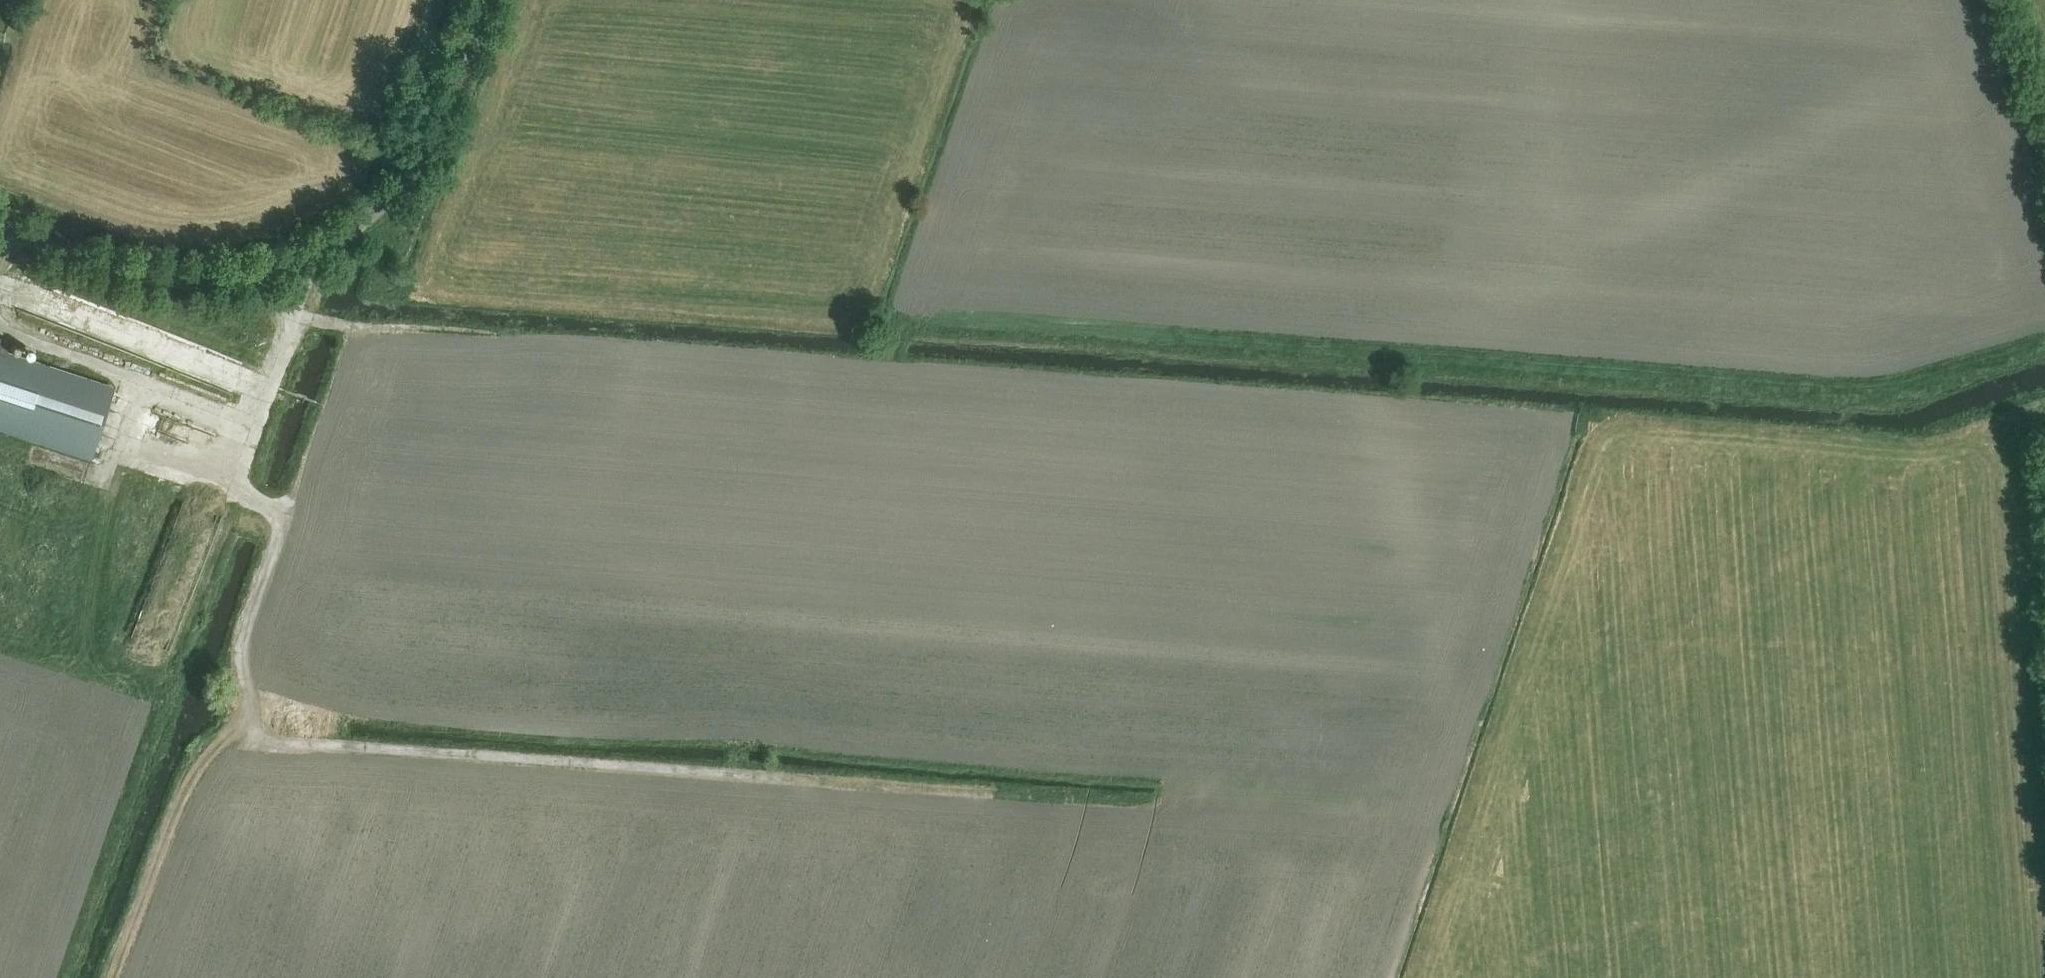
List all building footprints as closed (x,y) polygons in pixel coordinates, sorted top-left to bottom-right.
[(94,453),(114,391),(6,357),(10,341),(0,338),(0,424),(94,453)]
